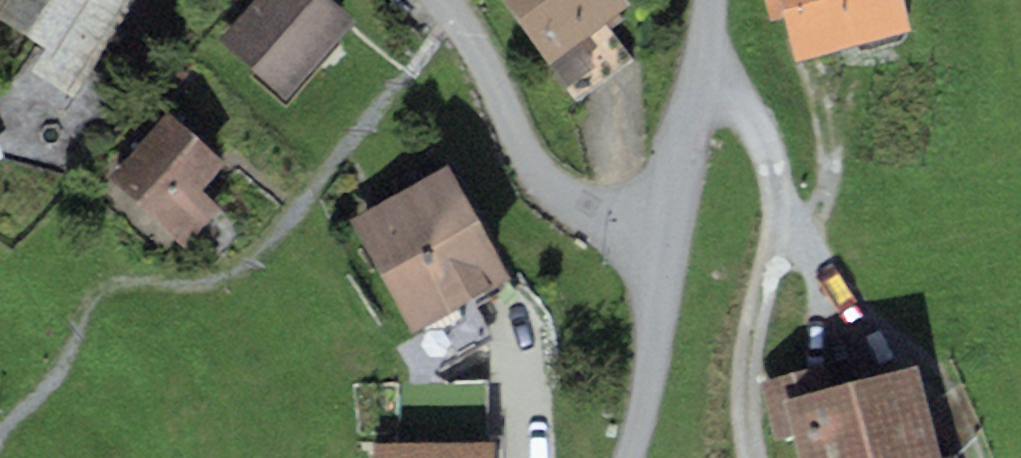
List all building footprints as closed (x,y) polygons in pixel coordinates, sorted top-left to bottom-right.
[(37,39),(23,63),(74,95),(134,0),(0,0),(0,16),(37,39)] [(332,0),(254,0),(218,41),(283,96),(351,17),(332,0)] [(549,61),(629,2),(627,0),(503,0),(549,61)] [(770,20),(783,17),(793,57),(909,27),(902,0),(765,0),(770,20)] [(223,159),(165,109),(107,176),(186,244),(219,206),(198,187),(223,159)] [(509,273),(446,164),(349,220),(412,329),(509,273)] [(760,380),(776,440),(791,436),(797,457),(941,457),(916,364),(832,387),(825,363),(760,380)] [(373,442),(373,457),(494,457),(494,442),(373,442)]
